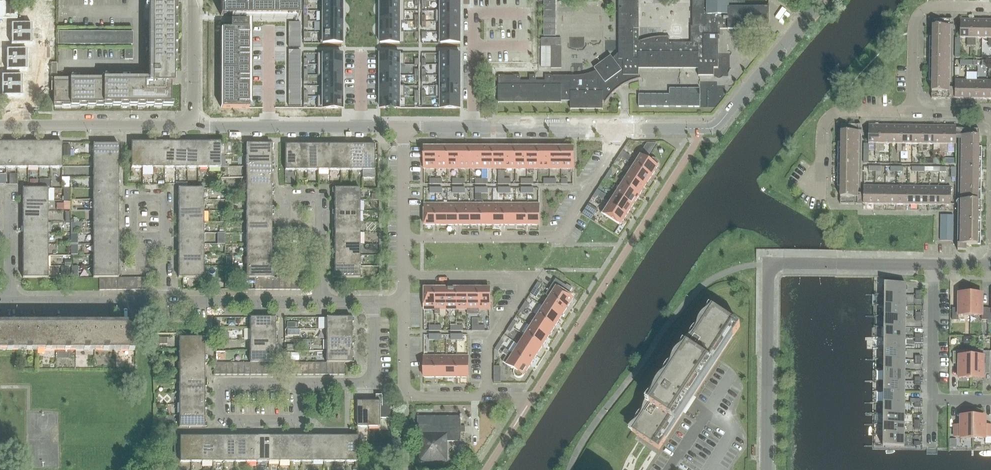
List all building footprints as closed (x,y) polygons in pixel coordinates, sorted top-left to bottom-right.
[(2,20),(2,19),(16,19),(17,19),(17,0),(0,0),(0,20),(2,20)] [(53,104),(54,104),(54,106),(62,106),(62,104),(63,104),(63,106),(70,106),(70,104),(71,104),(71,106),(78,106),(78,104),(79,104),(79,106),(87,106),(87,104),(87,106),(95,106),(95,104),(96,104),(96,106),(103,106),(103,104),(104,104),(104,106),(112,106),(112,104),(112,106),(120,106),(120,104),(121,104),(121,107),(128,107),(128,104),(129,104),(129,107),(137,107),(137,104),(137,107),(145,107),(145,104),(146,104),(146,107),(153,107),(153,104),(154,104),(154,107),(161,107),(161,104),(162,104),(162,107),(173,107),(173,104),(171,104),(171,85),(174,85),(174,74),(174,71),(176,71),(176,63),(174,63),(176,63),(176,55),(174,55),(174,54),(176,54),(176,47),(174,47),(174,46),(176,46),(176,38),(174,38),(176,38),(176,30),(174,30),(174,29),(176,29),(176,22),(174,22),(174,21),(176,21),(176,14),(174,14),(174,13),(176,13),(176,5),(174,5),(176,5),(176,0),(152,0),(152,4),(152,83),(53,82),(53,91),(53,104)] [(221,16),(234,16),(234,0),(221,0),(221,16)] [(234,16),(247,16),(247,0),(234,0),(234,16)] [(247,16),(260,16),(260,0),(247,0),(247,16)] [(260,16),(273,16),(273,0),(260,0),(260,16)] [(273,16),(286,16),(286,0),(273,0),(273,16)] [(286,16),(300,16),(300,0),(286,0),(286,16)] [(322,0),(322,11),(342,11),(342,0),(322,0)] [(380,0),(380,11),(405,11),(405,0),(380,0)] [(438,11),(460,11),(460,0),(438,0),(438,1),(438,11)] [(544,36),(556,36),(556,0),(544,0),(544,36)] [(619,1),(619,53),(619,61),(623,61),(623,77),(627,83),(633,81),(638,79),(638,76),(639,76),(639,68),(653,68),(653,69),(654,69),(654,68),(668,68),(668,69),(669,69),(669,68),(683,68),(683,69),(684,69),(684,68),(698,68),(698,76),(699,76),(699,75),(713,75),(713,76),(714,76),(714,68),(718,68),(718,35),(717,35),(717,29),(728,29),(728,30),(729,30),(729,29),(768,29),(769,29),(769,8),(769,1),(693,1),(693,27),(690,27),(690,43),(669,43),(669,37),(663,37),(657,37),(652,38),(648,39),(643,40),(639,42),(639,1),(619,1)] [(322,11),(322,22),(342,22),(342,11),(322,11)] [(380,11),(380,22),(402,22),(405,22),(405,11),(380,11)] [(436,11),(436,22),(438,22),(460,22),(460,11),(438,11),(436,11)] [(929,37),(929,81),(932,81),(932,92),(932,99),(934,99),(936,99),(949,99),(949,92),(952,93),(952,87),(953,30),(953,20),(933,19),(933,26),(933,37),(929,37)] [(960,20),(960,38),(967,38),(967,46),(971,46),(972,20),(960,20)] [(972,20),(971,46),(975,46),(976,38),(982,38),(982,20),(972,20)] [(982,38),(988,38),(988,46),(990,46),(990,20),(982,20),(982,38)] [(322,22),(322,32),(342,32),(342,22),(322,22)] [(380,22),(380,33),(402,33),(402,32),(402,22),(380,22)] [(438,22),(438,33),(460,33),(460,22),(438,22)] [(12,32),(12,34),(32,34),(32,24),(12,24),(12,32)] [(224,29),(224,43),(249,43),(249,29),(248,29),(230,29),(224,29)] [(322,32),(322,44),(342,44),(342,32),(322,32)] [(380,33),(380,44),(405,44),(405,32),(402,32),(402,33),(380,33)] [(438,33),(438,44),(460,44),(460,33),(438,33)] [(12,37),(12,45),(32,45),(32,34),(12,34),(12,37)] [(224,43),(224,56),(249,56),(249,43),(224,43)] [(541,47),(541,67),(551,67),(551,47),(541,47)] [(551,67),(551,68),(562,68),(562,47),(551,47),(551,67)] [(6,58),(6,60),(27,60),(27,50),(6,50),(6,58)] [(619,61),(619,53),(612,59),(610,56),(594,69),(596,72),(593,73),(589,74),(585,75),(580,76),(575,76),(551,76),(551,75),(545,75),(545,81),(536,81),(536,75),(530,75),(530,81),(520,81),(520,75),(514,75),(514,77),(505,77),(505,75),(498,75),(498,103),(499,103),(499,102),(560,102),(560,103),(561,103),(561,101),(570,101),(570,110),(571,110),(571,109),(602,109),(602,110),(602,102),(606,102),(609,98),(612,94),(616,90),(621,86),(627,83),(623,77),(623,61),(619,61)] [(317,54),(317,65),(342,65),(342,54),(317,54)] [(380,54),(380,65),(400,65),(400,66),(405,66),(404,54),(380,54)] [(441,54),(441,65),(460,65),(460,54),(441,54)] [(224,56),(224,69),(249,69),(249,56),(224,56)] [(6,65),(6,70),(27,70),(27,60),(6,60),(6,63),(6,65)] [(317,65),(317,76),(322,76),(342,76),(342,65),(317,65)] [(380,65),(380,76),(400,76),(400,66),(400,65),(380,65)] [(441,65),(441,76),(460,76),(460,65),(441,65)] [(224,69),(224,82),(249,82),(249,69),(224,69)] [(2,84),(2,86),(22,86),(22,76),(2,76),(2,84)] [(322,86),(342,86),(342,76),(322,76),(322,86)] [(380,76),(380,86),(400,86),(400,76),(380,76)] [(441,86),(460,86),(460,76),(441,76),(441,86)] [(955,98),(955,99),(966,99),(966,80),(955,80),(955,87),(955,98)] [(966,80),(966,99),(977,99),(977,81),(966,80)] [(977,81),(977,99),(988,99),(988,81),(977,81)] [(224,82),(224,95),(249,95),(249,82),(224,82)] [(2,88),(2,96),(22,96),(22,86),(2,86),(2,88)] [(320,96),(320,97),(342,97),(342,86),(322,86),(320,86),(320,96)] [(380,86),(380,97),(400,97),(400,98),(405,98),(404,86),(400,86),(380,86)] [(436,86),(436,98),(441,98),(441,97),(460,97),(460,86),(441,86),(436,86)] [(700,108),(700,89),(670,89),(670,95),(639,95),(639,108),(700,108)] [(224,95),(224,108),(249,108),(249,95),(224,95)] [(317,96),(317,108),(322,108),(342,108),(342,97),(320,97),(320,96),(317,96)] [(380,97),(380,108),(400,108),(400,98),(400,97),(380,97)] [(441,98),(441,108),(460,108),(460,97),(441,97),(441,98)] [(862,136),(862,125),(841,125),(841,142),(838,142),(838,159),(837,187),(840,187),(840,204),(857,205),(857,195),(858,159),(858,136),(862,136)] [(875,152),(880,152),(880,125),(868,125),(868,144),(875,144),(875,152)] [(884,144),(890,144),(891,126),(880,125),(880,152),(884,152),(884,144)] [(897,152),(901,152),(901,126),(891,126),(890,144),(897,144),(897,152)] [(906,144),(912,144),(912,126),(901,126),(901,152),(905,152),(906,144)] [(918,152),(923,152),(923,126),(912,126),(912,144),(918,144),(918,152)] [(934,126),(923,126),(923,152),(927,152),(927,144),(934,144),(934,126)] [(940,152),(944,152),(945,126),(934,126),(934,144),(940,145),(940,152)] [(956,139),(956,130),(956,129),(956,126),(945,126),(944,152),(949,153),(949,145),(956,145),(956,139)] [(958,238),(958,250),(958,251),(966,251),(967,245),(981,245),(981,239),(981,226),(981,214),(981,202),(981,190),(981,178),(982,166),(982,154),(982,147),(979,147),(979,142),(979,136),(979,129),(962,129),(962,130),(962,139),(959,139),(959,141),(959,153),(959,166),(958,178),(958,190),(958,202),(958,214),(958,226),(958,238)] [(17,143),(6,143),(6,168),(17,168),(17,143)] [(28,143),(17,143),(17,168),(28,168),(28,143)] [(28,168),(39,168),(39,143),(28,143),(28,168)] [(39,168),(50,168),(50,143),(39,143),(39,168)] [(62,168),(62,143),(50,143),(50,168),(62,168)] [(131,143),(131,168),(143,168),(143,143),(131,143)] [(154,143),(143,143),(143,168),(154,168),(154,143)] [(165,143),(154,143),(154,168),(165,168),(165,143)] [(176,143),(165,143),(165,168),(176,168),(176,143)] [(187,143),(176,143),(176,168),(187,168),(187,143)] [(198,168),(198,143),(187,143),(187,168),(198,168)] [(209,143),(198,143),(198,168),(209,168),(209,143)] [(220,143),(209,143),(209,168),(220,168),(220,165),(220,155),(220,143)] [(290,143),(285,143),(285,170),(296,170),(297,145),(290,145),(290,143)] [(303,145),(297,145),(296,170),(307,170),(308,143),(303,143),(303,145)] [(312,143),(308,143),(307,170),(318,170),(319,145),(312,145),(312,143)] [(325,145),(319,145),(318,170),(330,170),(330,143),(325,143),(325,145)] [(334,143),(330,143),(330,170),(341,170),(341,145),(334,145),(334,143)] [(348,145),(341,145),(341,170),(352,170),(352,143),(348,143),(348,145)] [(356,143),(352,143),(352,170),(362,170),(363,170),(363,145),(356,145),(356,143)] [(374,162),(374,143),(370,143),(370,145),(363,145),(363,170),(362,170),(362,178),(374,178),(374,162)] [(118,156),(118,145),(118,144),(93,144),(93,156),(118,156)] [(271,149),(274,149),(274,144),(246,144),(246,155),(271,156),(271,149)] [(656,144),(648,144),(642,153),(648,157),(656,144)] [(424,169),(436,169),(436,147),(425,147),(425,146),(424,146),(424,169)] [(447,147),(436,147),(436,169),(447,169),(447,146),(447,147)] [(447,146),(447,169),(459,169),(459,147),(448,147),(448,146),(447,146)] [(469,147),(459,147),(459,169),(470,169),(470,146),(469,146),(469,147)] [(481,169),(481,147),(471,147),(471,146),(470,146),(470,169),(481,169)] [(493,169),(493,146),(492,146),(492,147),(481,147),(481,169),(493,169)] [(504,169),(504,147),(494,147),(494,146),(493,146),(493,169),(504,169)] [(504,147),(504,169),(516,169),(516,146),(515,146),(515,147),(504,147)] [(527,147),(516,147),(516,146),(516,169),(527,169),(527,147)] [(538,146),(538,147),(527,147),(527,169),(538,169),(538,146)] [(550,147),(539,147),(539,146),(538,146),(538,169),(550,169),(550,147)] [(550,169),(561,169),(561,146),(561,147),(550,147),(550,169)] [(562,146),(561,146),(561,169),(573,169),(573,147),(562,147),(562,146)] [(246,166),(274,167),(274,163),(271,163),(271,156),(246,155),(246,159),(246,166)] [(652,177),(651,176),(657,167),(658,165),(658,164),(658,162),(657,160),(656,159),(655,159),(653,158),(651,159),(650,159),(649,160),(648,161),(638,155),(632,165),(652,177)] [(118,156),(93,156),(93,167),(118,167),(118,156)] [(626,174),(645,186),(651,177),(651,178),(652,177),(632,165),(626,174)] [(274,167),(246,166),(246,178),(271,178),(271,170),(274,170),(274,167)] [(118,167),(93,167),(93,178),(118,178),(118,167)] [(639,197),(640,196),(639,195),(645,186),(626,174),(626,175),(628,176),(622,185),(639,197)] [(118,178),(93,178),(93,189),(118,189),(118,178)] [(271,178),(246,178),(246,189),(274,189),(274,185),(271,185),(271,178)] [(220,189),(220,180),(209,180),(209,189),(220,189)] [(622,185),(616,195),(633,206),(638,197),(639,197),(622,185)] [(863,195),(863,205),(875,205),(875,186),(863,186),(863,195)] [(875,186),(875,205),(885,205),(886,186),(875,186)] [(886,186),(885,205),(896,205),(896,187),(886,186)] [(896,187),(896,205),(907,205),(907,187),(896,187)] [(907,187),(907,205),(918,205),(918,187),(907,187)] [(918,187),(918,205),(929,205),(929,187),(918,187)] [(929,187),(929,205),(939,206),(940,187),(929,187)] [(940,187),(939,206),(951,206),(951,187),(940,187)] [(333,188),(331,188),(331,193),(334,193),(334,200),(359,200),(359,188),(340,188),(334,188),(333,188)] [(23,189),(23,200),(48,200),(48,189),(23,189)] [(118,189),(93,189),(93,200),(118,200),(118,189)] [(178,189),(178,200),(203,200),(203,189),(187,189),(178,189)] [(274,189),(246,189),(246,200),(271,200),(271,193),(274,193),(274,189)] [(633,206),(616,195),(610,204),(608,203),(607,203),(627,216),(627,215),(633,206)] [(23,200),(23,211),(48,211),(48,200),(23,200)] [(118,200),(93,200),(93,211),(118,211),(118,200)] [(178,200),(178,211),(203,211),(203,200),(178,200)] [(271,200),(246,200),(246,211),(274,211),(274,207),(271,207),(271,200)] [(332,207),(332,211),(359,211),(359,200),(334,200),(334,207),(332,207)] [(627,216),(607,203),(601,213),(620,225),(626,216),(627,216)] [(436,226),(436,204),(424,204),(424,225),(435,225),(435,226),(436,226)] [(447,225),(447,204),(436,204),(436,226),(436,225),(447,225)] [(459,204),(447,204),(447,225),(458,225),(458,226),(459,226),(459,204)] [(470,204),(459,204),(459,226),(459,225),(470,225),(470,204)] [(481,204),(470,204),(470,225),(481,225),(481,226),(481,204)] [(493,204),(481,204),(481,226),(482,226),(482,225),(493,225),(493,204)] [(504,204),(493,204),(493,225),(504,225),(504,226),(504,204)] [(516,204),(504,204),(504,226),(505,226),(505,225),(516,225),(516,204)] [(527,204),(516,204),(516,225),(527,225),(527,204)] [(539,204),(527,204),(527,225),(539,225),(539,204)] [(589,204),(582,214),(594,222),(596,220),(593,218),(598,210),(589,204)] [(23,211),(23,222),(48,222),(48,211),(23,211)] [(118,211),(93,211),(93,222),(118,222),(118,211)] [(178,211),(178,222),(203,222),(203,211),(178,211)] [(274,211),(246,211),(246,222),(271,222),(271,215),(274,215),(274,211)] [(359,211),(332,211),(332,215),(334,215),(334,222),(359,222),(359,211)] [(23,222),(23,233),(48,233),(48,222),(23,222)] [(118,222),(93,222),(93,233),(118,233),(118,222)] [(178,222),(178,233),(203,233),(203,222),(178,222)] [(271,222),(246,222),(246,233),(274,233),(274,228),(271,228),(271,222)] [(331,229),(331,233),(359,233),(359,222),(334,222),(334,229),(331,229)] [(23,233),(23,244),(48,244),(48,233),(23,233)] [(118,233),(93,233),(93,244),(118,244),(118,233)] [(178,233),(178,244),(203,244),(203,233),(178,233)] [(274,233),(246,233),(246,244),(271,244),(271,237),(274,237),(274,233)] [(359,233),(331,233),(332,237),(334,237),(334,244),(359,244),(359,233)] [(23,244),(23,255),(48,255),(48,244),(23,244)] [(118,244),(93,244),(93,255),(118,255),(118,244)] [(178,244),(178,255),(203,255),(203,244),(178,244)] [(271,244),(246,244),(246,255),(274,255),(274,251),(271,251),(271,244)] [(332,251),(332,255),(359,255),(359,244),(334,244),(334,251),(332,251)] [(23,255),(23,266),(48,266),(48,255),(23,255)] [(118,255),(93,255),(93,266),(118,266),(118,255)] [(178,255),(178,266),(203,266),(203,255),(178,255)] [(274,255),(246,255),(246,266),(271,266),(271,259),(274,259),(274,255)] [(359,255),(332,255),(332,260),(334,260),(334,266),(359,266),(359,255)] [(23,266),(23,278),(48,278),(48,266),(23,266)] [(99,278),(105,278),(111,278),(117,278),(118,278),(118,266),(93,266),(93,278),(99,278)] [(178,266),(178,278),(203,278),(203,266),(178,266)] [(246,278),(255,278),(261,278),(267,278),(273,278),(274,278),(274,273),(271,273),(271,266),(246,266),(246,278)] [(332,278),(359,278),(359,266),(334,266),(334,273),(332,273),(332,278)] [(61,268),(61,276),(70,276),(70,268),(61,268)] [(568,308),(567,307),(573,298),(563,291),(566,286),(556,279),(546,294),(568,308)] [(906,284),(884,284),(884,295),(906,295),(906,284)] [(424,310),(435,310),(435,314),(435,287),(435,288),(424,288),(424,310)] [(435,314),(440,315),(440,310),(446,310),(446,288),(436,288),(436,287),(435,287),(435,314)] [(446,310),(457,310),(457,287),(456,287),(456,288),(446,288),(446,310)] [(457,310),(467,310),(467,314),(468,315),(468,288),(457,288),(457,287),(457,310)] [(468,315),(478,315),(478,287),(478,288),(468,288),(468,315)] [(478,287),(478,315),(479,315),(479,310),(490,310),(490,288),(479,288),(479,287),(478,287)] [(544,307),(561,318),(567,308),(567,309),(568,308),(546,294),(546,295),(550,297),(544,307)] [(958,308),(952,308),(952,320),(959,321),(959,316),(970,316),(970,294),(969,294),(959,294),(958,308)] [(982,294),(970,294),(970,316),(971,316),(971,315),(982,315),(981,320),(988,320),(988,309),(988,308),(982,308),(982,294)] [(906,295),(884,295),(884,306),(905,306),(906,295)] [(905,306),(884,306),(884,316),(905,317),(905,306)] [(555,328),(556,327),(555,327),(561,318),(544,307),(538,316),(555,328)] [(632,432),(637,435),(659,450),(740,326),(713,309),(632,432)] [(531,326),(548,337),(554,328),(555,328),(538,316),(531,326)] [(905,317),(884,316),(884,327),(905,327),(905,317)] [(354,318),(326,317),(326,329),(351,329),(351,322),(354,322),(354,318)] [(277,318),(250,318),(250,329),(275,329),(275,322),(277,322),(277,318)] [(135,323),(134,323),(134,326),(18,326),(18,323),(0,323),(0,351),(135,351),(135,323)] [(543,347),(543,346),(548,337),(531,326),(525,335),(543,347)] [(905,327),(884,327),(884,338),(905,338),(905,327)] [(250,340),(277,340),(277,336),(275,336),(275,329),(250,329),(250,340)] [(351,336),(351,329),(326,329),(326,340),(353,340),(353,336),(351,336)] [(519,345),(536,356),(542,347),(543,347),(525,335),(519,345)] [(179,338),(179,349),(204,349),(204,342),(206,342),(206,338),(179,338)] [(905,338),(884,338),(884,349),(905,349),(905,338)] [(250,351),(275,351),(275,345),(277,345),(277,340),(250,340),(250,351)] [(326,351),(351,351),(351,345),(353,345),(353,340),(326,340),(326,351)] [(531,366),(531,365),(530,365),(536,356),(519,345),(513,354),(505,349),(505,350),(531,366)] [(204,349),(179,349),(179,360),(206,360),(206,357),(204,357),(204,349)] [(905,349),(884,349),(884,360),(905,360),(905,349)] [(505,350),(502,353),(506,356),(503,362),(514,370),(514,371),(513,372),(513,373),(514,374),(514,375),(515,376),(515,377),(517,378),(518,378),(520,378),(521,377),(523,376),(524,375),(530,366),(530,367),(531,366),(505,350)] [(250,363),(255,363),(262,363),(268,363),(277,363),(277,359),(275,359),(275,351),(250,351),(250,363)] [(326,363),(332,363),(338,363),(344,363),(353,363),(353,359),(351,359),(351,351),(326,351),(326,363)] [(216,352),(216,361),(225,361),(225,352),(216,352)] [(964,352),(953,352),(953,364),(959,364),(959,378),(971,378),(971,356),(970,356),(970,357),(964,357),(964,352)] [(983,357),(971,356),(971,378),(972,378),(983,378),(983,364),(989,364),(990,352),(983,352),(983,357)] [(435,379),(435,356),(424,356),(424,378),(435,378),(435,379)] [(435,379),(436,379),(436,378),(446,378),(446,356),(435,356),(435,379)] [(446,356),(446,378),(456,378),(456,379),(457,379),(457,356),(446,356)] [(468,356),(457,356),(457,379),(457,378),(468,378),(468,356)] [(206,360),(179,360),(179,371),(204,371),(204,365),(206,365),(206,360)] [(905,360),(884,360),(883,370),(905,371),(905,360)] [(905,371),(883,370),(883,381),(905,381),(905,371)] [(204,371),(179,371),(179,383),(206,383),(206,378),(204,378),(204,371)] [(905,381),(883,381),(883,392),(905,392),(905,381)] [(206,383),(179,383),(179,394),(204,394),(204,387),(206,387),(206,383)] [(905,392),(883,392),(883,403),(904,403),(905,392)] [(204,394),(179,394),(179,405),(206,405),(206,401),(204,401),(204,394)] [(376,395),(376,398),(376,402),(368,402),(369,427),(380,427),(380,418),(393,418),(393,405),(382,405),(382,395),(376,395)] [(361,399),(357,399),(357,427),(369,427),(368,402),(361,402),(361,399)] [(904,403),(883,403),(883,414),(904,414),(904,403)] [(206,405),(179,405),(179,416),(204,416),(204,409),(206,409),(206,405)] [(904,414),(883,414),(883,424),(904,425),(904,414)] [(204,416),(179,416),(179,427),(206,427),(206,423),(204,423),(204,416)] [(446,442),(460,442),(460,433),(465,433),(465,427),(460,427),(460,420),(462,420),(462,416),(460,416),(460,417),(417,417),(417,436),(420,436),(420,462),(446,462),(446,442)] [(954,437),(960,437),(960,438),(973,438),(973,417),(972,417),(961,417),(960,425),(954,425),(954,437)] [(973,417),(973,438),(973,439),(973,438),(985,438),(985,437),(990,437),(990,425),(985,425),(985,417),(973,417)] [(904,425),(883,424),(883,435),(904,435),(904,425)] [(264,437),(257,437),(257,462),(268,462),(268,434),(264,434),(264,437)] [(272,434),(268,434),(268,462),(279,462),(279,437),(272,437),(272,434)] [(286,437),(279,437),(279,462),(290,462),(290,434),(286,434),(286,437)] [(294,434),(290,434),(290,462),(301,462),(302,437),(294,437),(294,434)] [(308,437),(302,437),(301,462),(312,462),(312,434),(308,434),(308,437)] [(316,434),(312,434),(312,462),(323,462),(323,437),(316,437),(316,434)] [(330,437),(323,437),(323,462),(334,462),(334,434),(330,434),(330,437)] [(339,434),(334,434),(334,462),(345,462),(345,437),(339,437),(339,434)] [(353,437),(345,437),(345,462),(354,462),(357,462),(357,443),(357,438),(357,434),(353,434),(353,437)] [(184,435),(179,435),(180,462),(191,462),(191,437),(184,437),(184,435)] [(198,437),(191,437),(191,462),(202,462),(202,435),(198,435),(198,437)] [(205,435),(202,435),(202,462),(213,462),(213,437),(205,437),(205,435)] [(219,437),(213,437),(213,462),(224,462),(224,435),(219,435),(219,437)] [(228,435),(224,435),(224,462),(235,462),(235,437),(228,437),(228,435)] [(242,437),(235,437),(235,462),(246,462),(246,435),(242,435),(242,437)] [(250,435),(246,435),(246,462),(257,462),(257,437),(250,437),(250,435)] [(904,435),(883,435),(883,447),(885,446),(885,448),(890,448),(890,447),(904,447),(904,435)]
